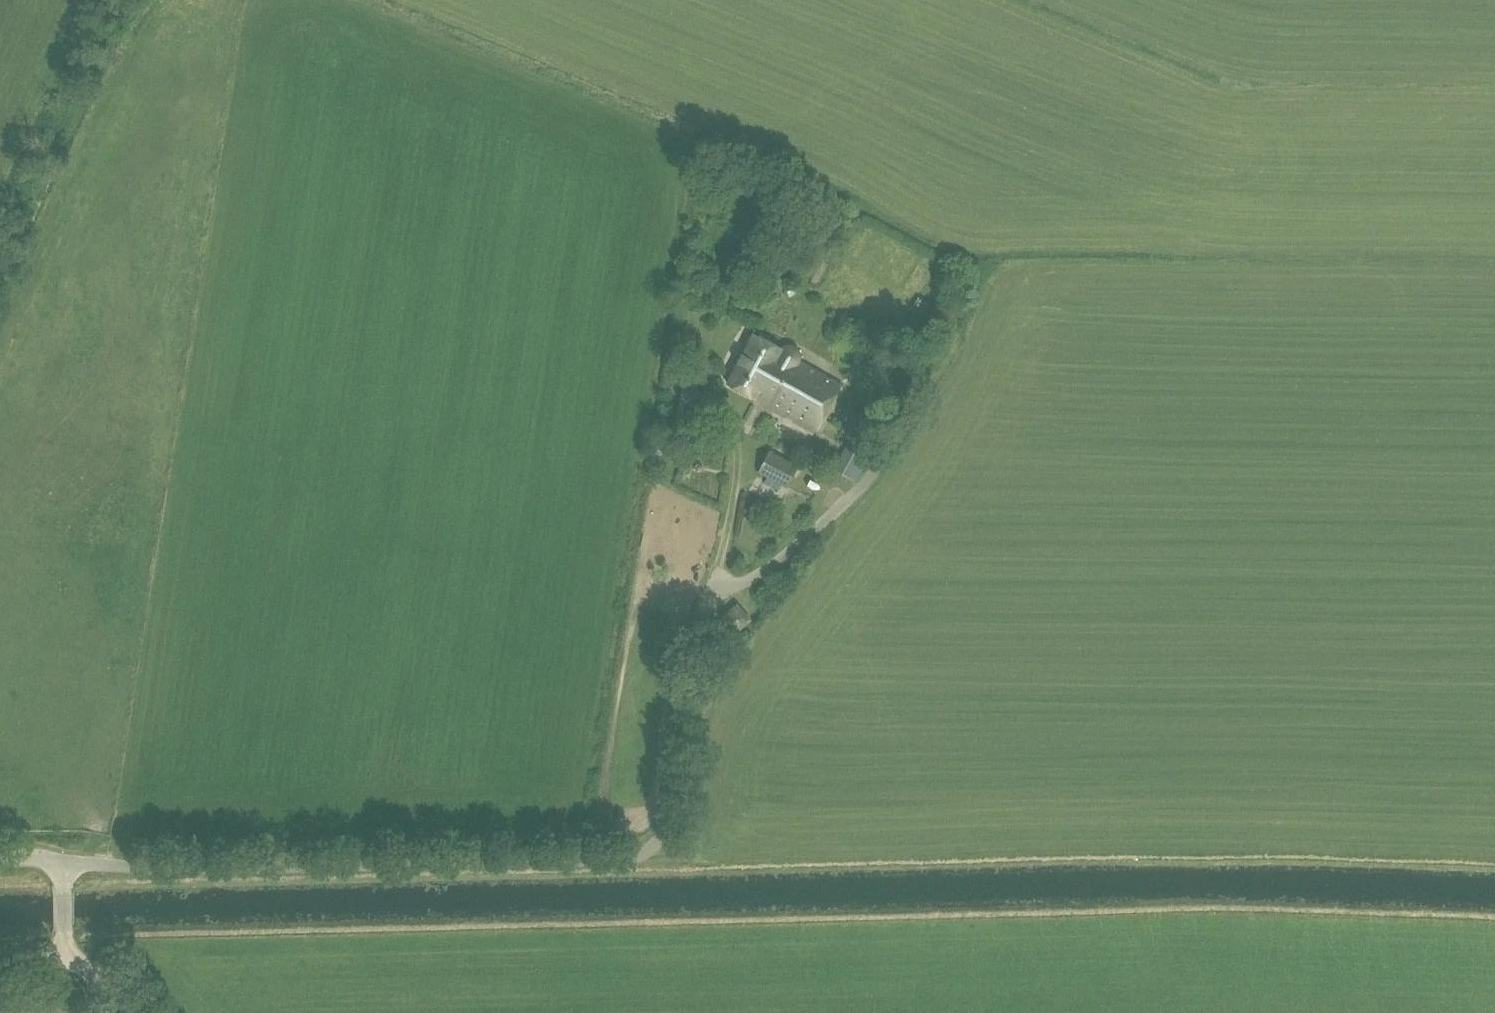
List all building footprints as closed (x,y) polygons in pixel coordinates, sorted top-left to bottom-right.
[(756,398),(757,395),(817,428),(842,383),(754,334),(727,382),(756,398)] [(683,386),(680,398),(677,417),(695,420),(699,402),(701,390),(683,386)] [(850,438),(833,464),(856,479),(873,451),(850,438)] [(771,449),(759,471),(789,487),(801,463),(771,449)]
